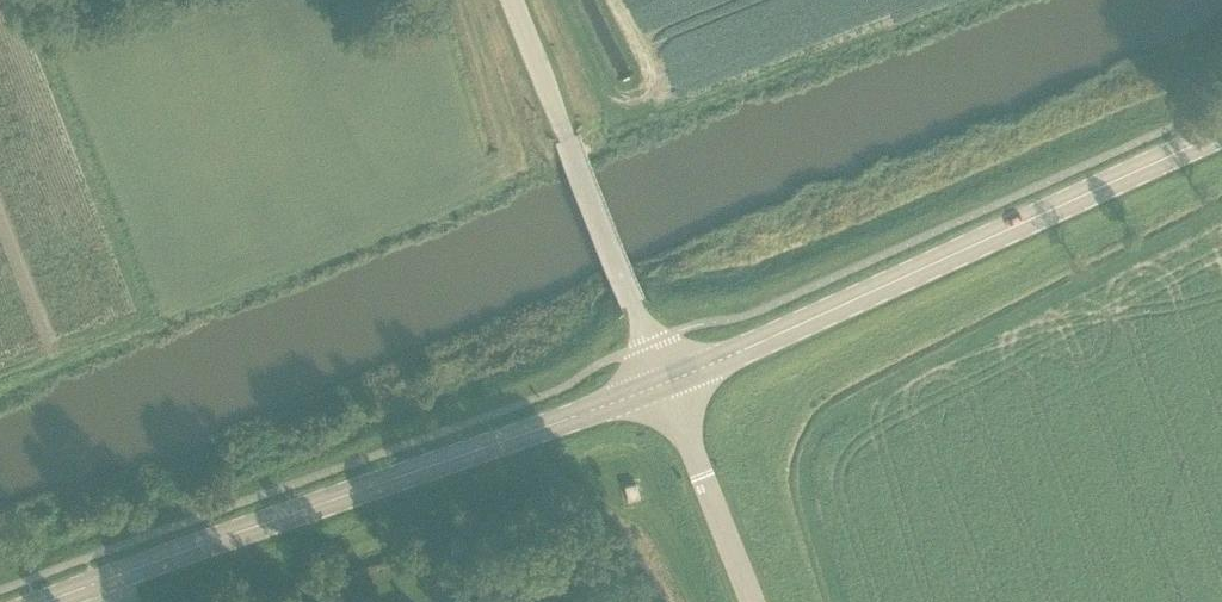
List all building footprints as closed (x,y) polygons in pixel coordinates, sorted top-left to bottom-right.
[(623,477),(610,480),(613,497),(627,495),(623,477)] [(626,485),(630,500),(643,497),(639,482),(626,485)]
